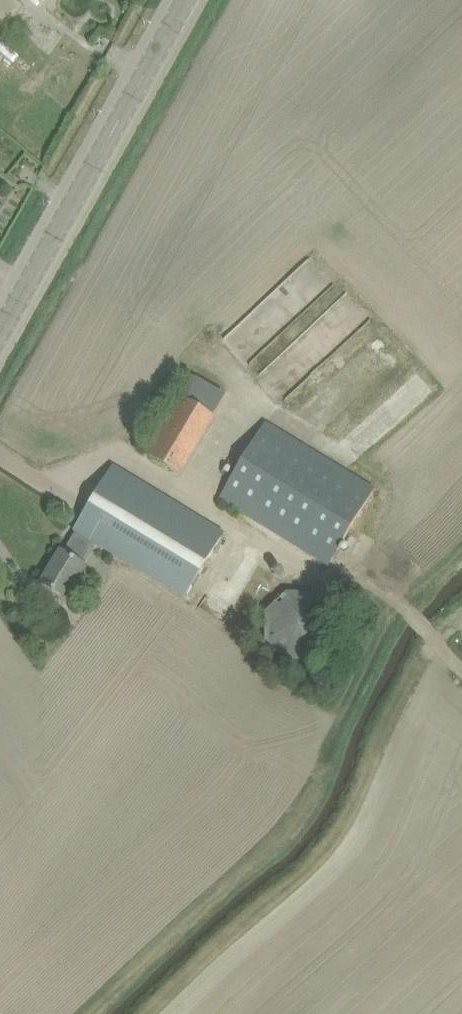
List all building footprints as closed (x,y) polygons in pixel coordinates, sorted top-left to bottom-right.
[(23,5),(17,0),(0,0),(0,34),(23,5)] [(190,373),(143,452),(178,474),(226,394),(190,373)] [(220,499),(330,564),(377,485),(268,420),(220,499)] [(74,530),(76,532),(97,544),(184,599),(224,535),(114,466),(74,530)] [(66,598),(86,567),(84,565),(97,544),(76,532),(64,552),(62,551),(42,583),(66,598)] [(314,593),(285,592),(265,613),(265,642),(286,662),(313,660),(333,641),(334,614),(314,593)] [(206,595),(199,607),(224,622),(231,610),(206,595)]
